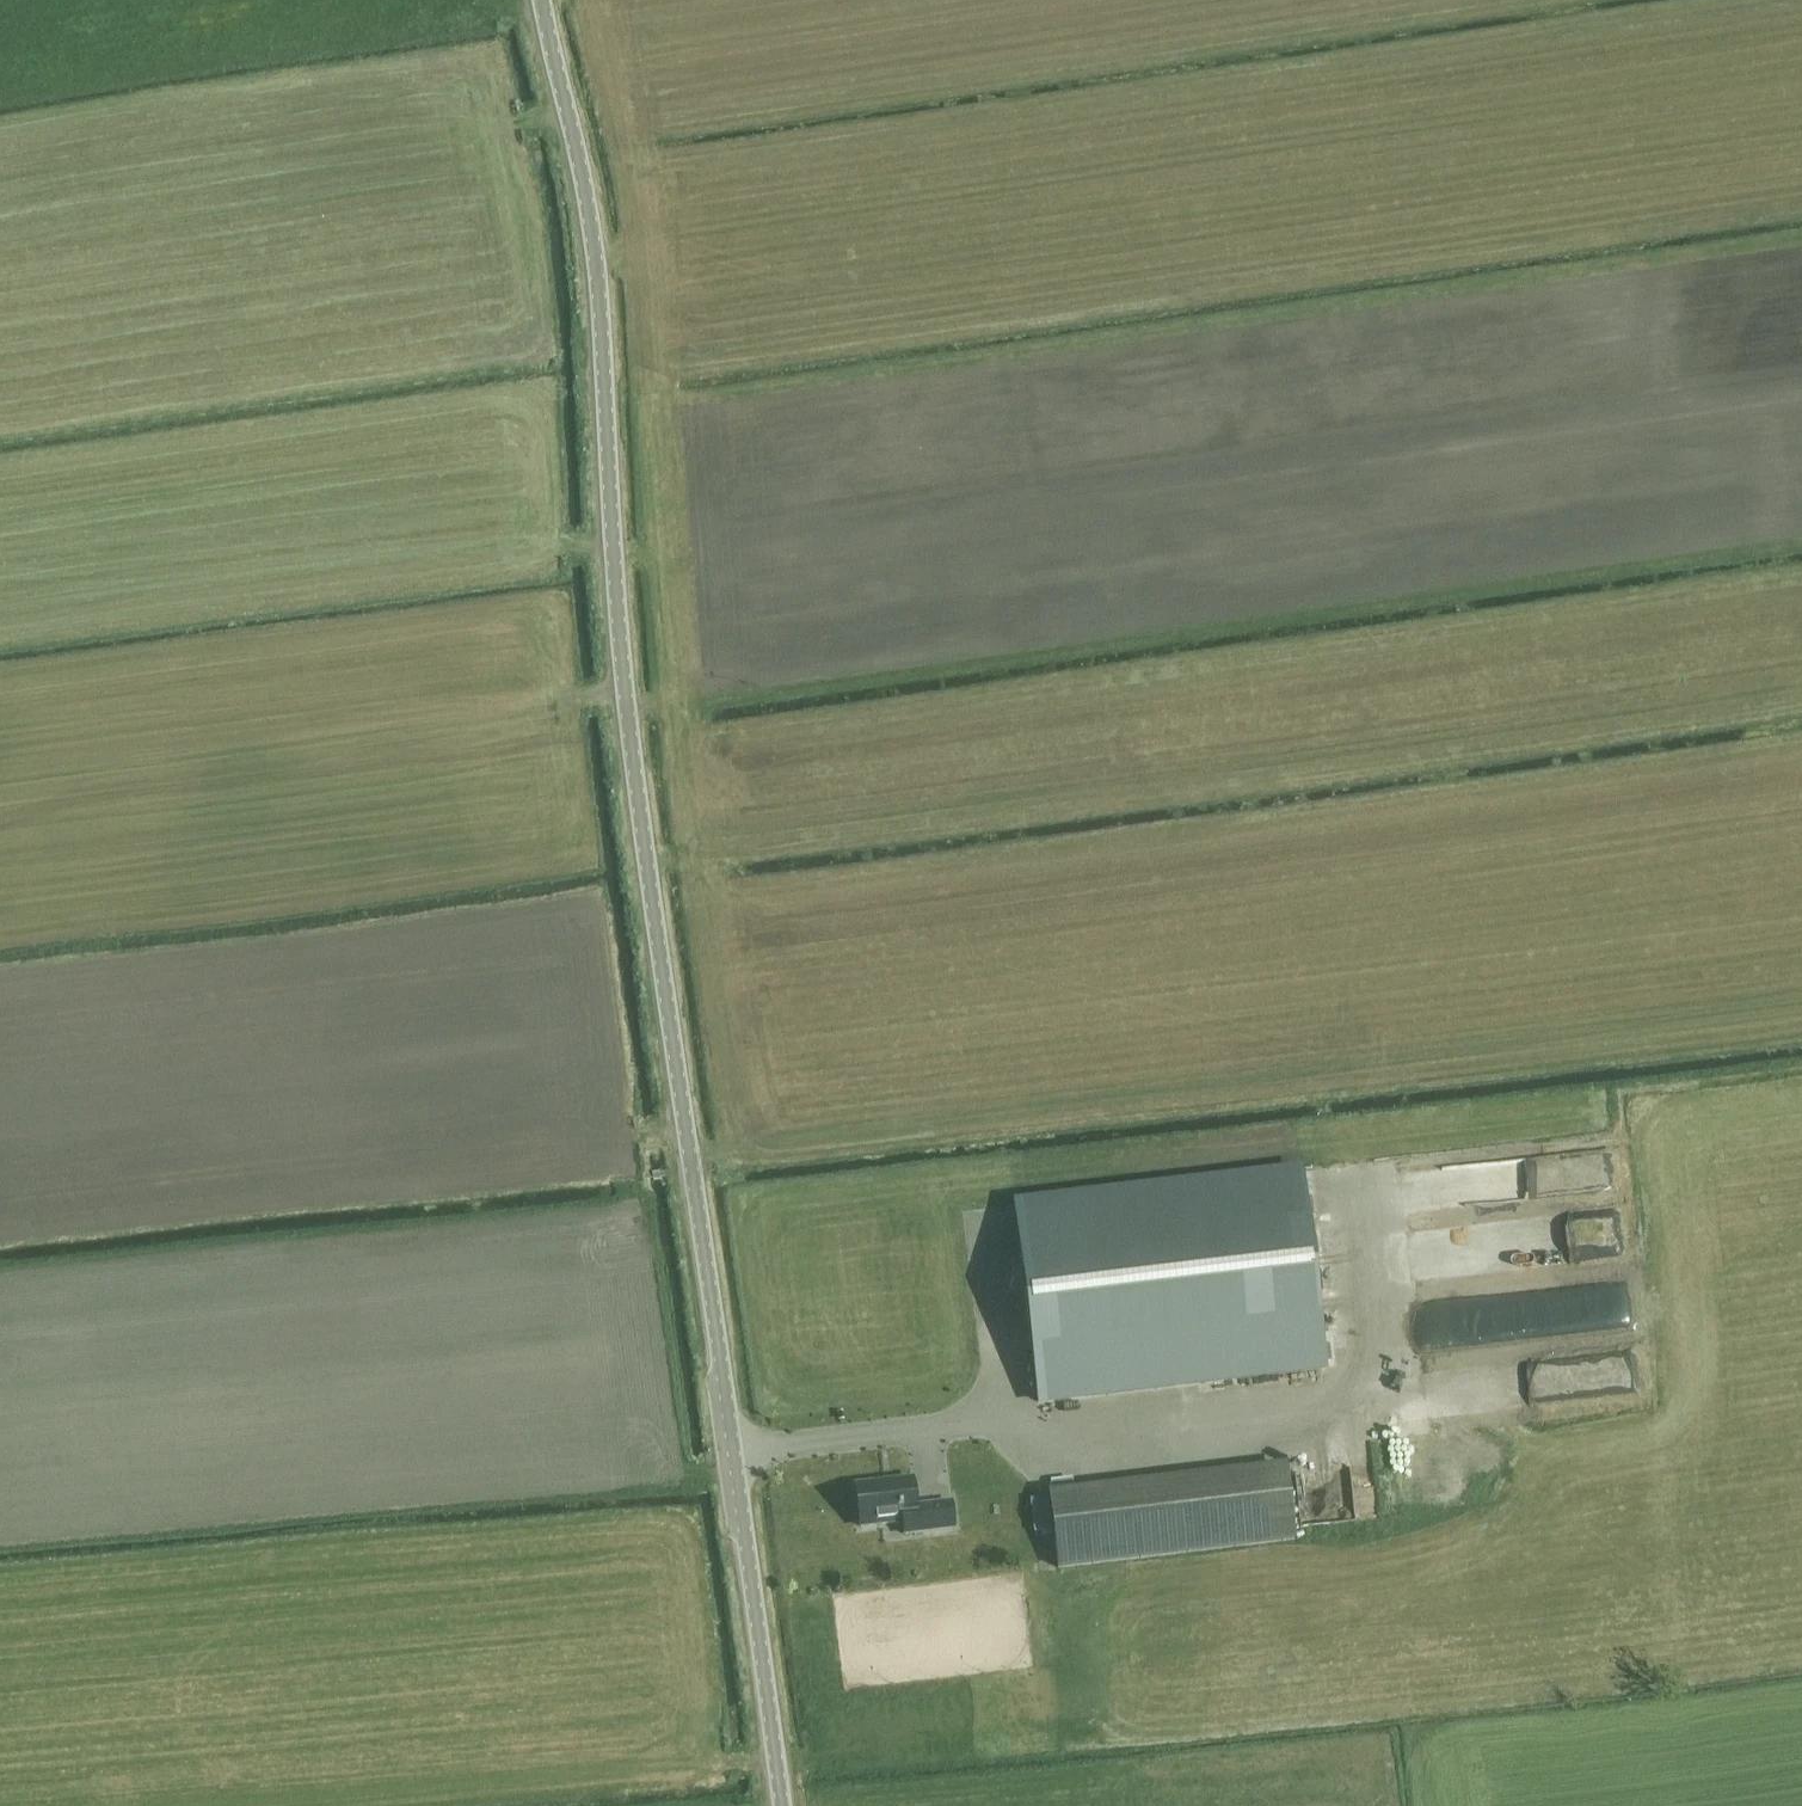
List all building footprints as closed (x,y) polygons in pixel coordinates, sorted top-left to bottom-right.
[(1010,1205),(1033,1401),(1319,1367),(1296,1171),(1010,1205)] [(1518,1258),(1614,1253),(1612,1212),(1516,1217),(1518,1258)] [(1378,1347),(1616,1331),(1613,1289),(1375,1305),(1378,1347)] [(1424,1412),(1399,1413),(1403,1504),(1429,1503),(1424,1412)] [(894,1513),(944,1507),(941,1481),(905,1485),(902,1458),(845,1465),(850,1505),(893,1500),(894,1513)] [(1091,1490),(1044,1495),(1052,1567),(1100,1561),(1091,1490)] [(1324,1514),(1298,1516),(1300,1527),(1325,1524),(1324,1514)]
